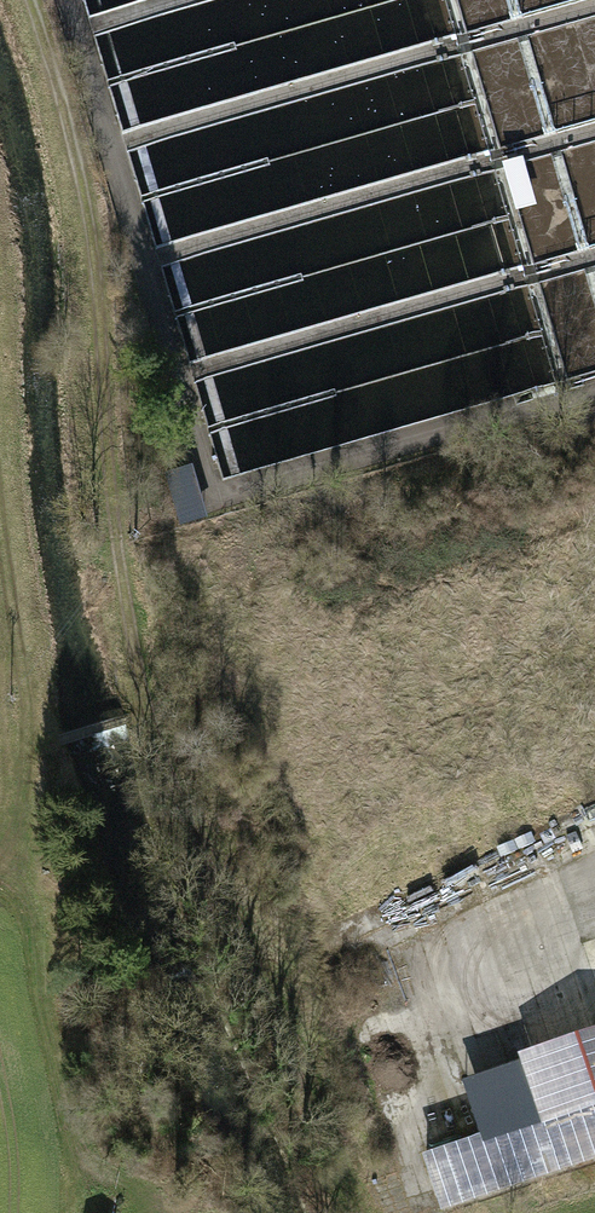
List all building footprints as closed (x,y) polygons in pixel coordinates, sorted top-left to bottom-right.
[(180,521),(203,520),(201,470),(178,471),(180,521)] [(594,1165),(594,1027),(423,1090),(412,1160),(431,1212),(460,1212),(594,1165)]
